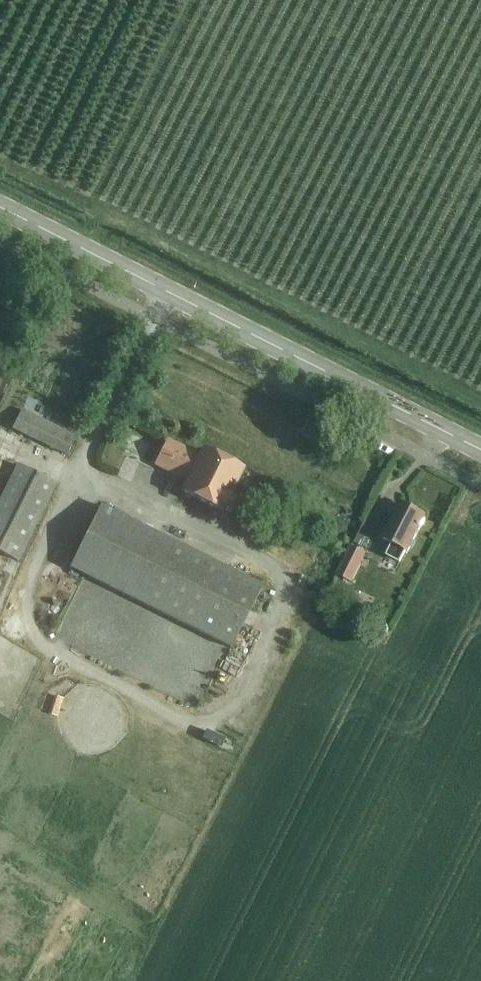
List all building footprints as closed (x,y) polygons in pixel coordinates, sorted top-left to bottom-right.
[(123,339),(117,353),(127,357),(133,344),(123,339)] [(67,456),(76,437),(22,411),(13,429),(67,456)] [(223,455),(218,456),(217,456),(216,458),(203,451),(200,457),(168,441),(156,465),(188,482),(183,492),(222,512),(223,509),(230,513),(237,499),(230,495),(242,471),(229,465),(230,463),(229,462),(227,458),(223,455)] [(17,465),(0,500),(0,553),(17,561),(55,484),(17,465)] [(416,510),(412,511),(400,505),(383,540),(393,545),(387,557),(400,563),(406,552),(408,553),(425,518),(423,517),(421,512),(416,510)] [(232,649),(263,588),(100,507),(70,568),(232,649)] [(350,580),(377,526),(365,521),(339,575),(350,580)] [(375,628),(375,631),(376,635),(379,637),(383,637),(386,636),(389,633),(389,629),(388,626),(385,624),(381,623),(378,625),(375,628)] [(53,713),(55,693),(43,692),(41,713),(53,713)] [(114,743),(96,749),(99,758),(117,753),(114,743)] [(210,788),(210,774),(196,774),(196,787),(210,788)]
